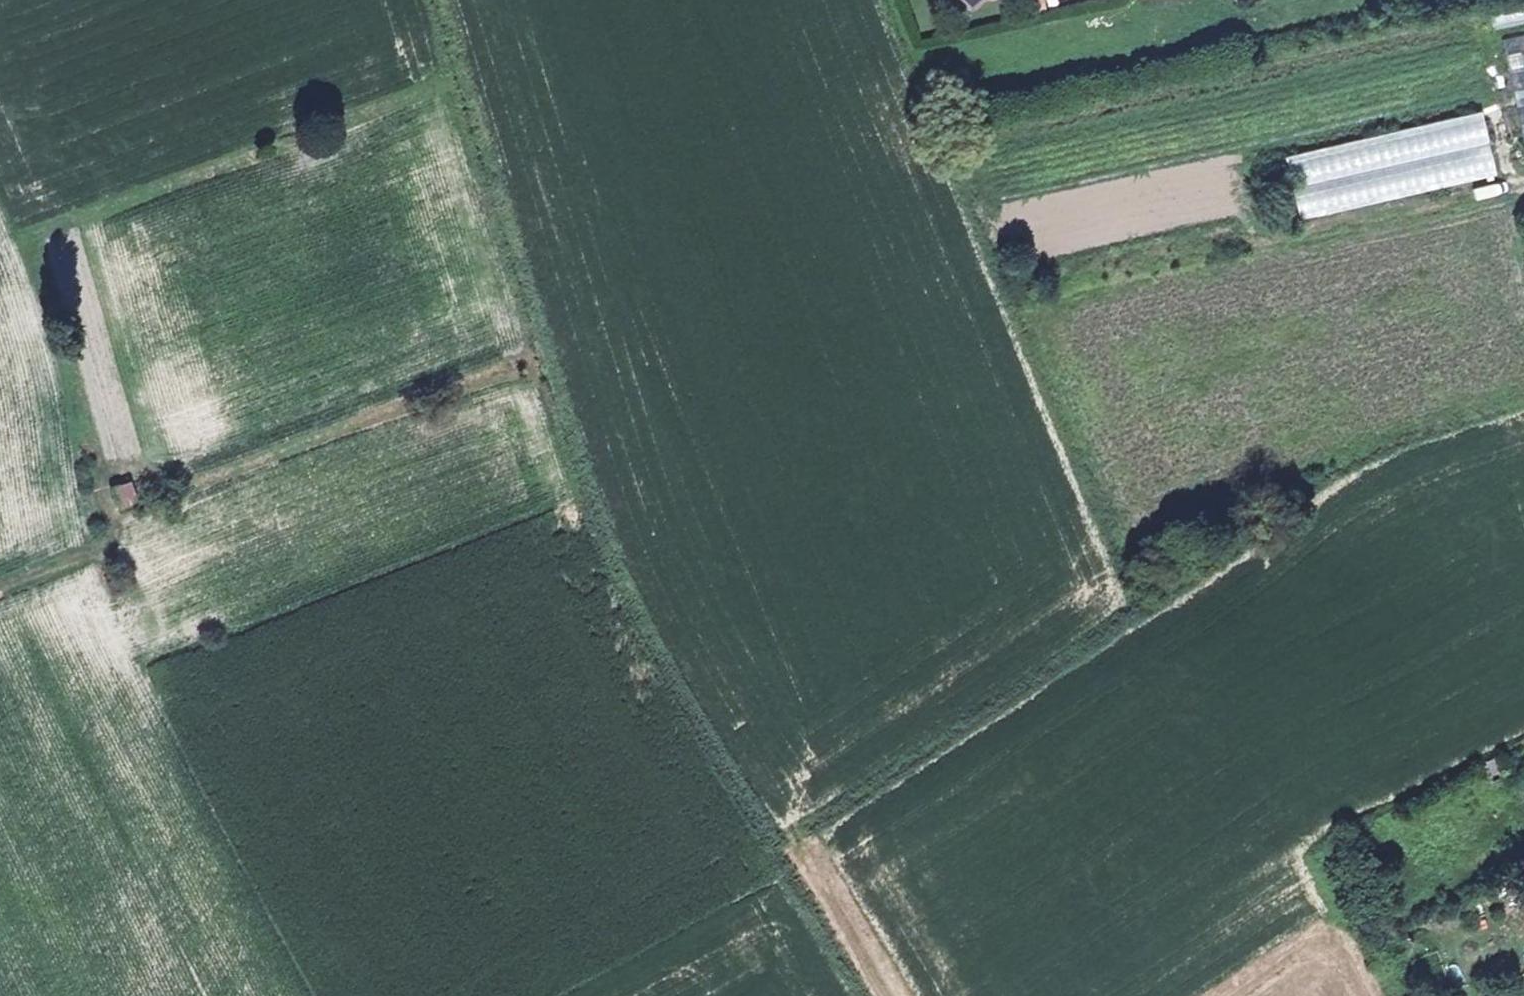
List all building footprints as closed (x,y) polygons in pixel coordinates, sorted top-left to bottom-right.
[(1523,121),(1523,38),(1506,42),(1523,121)] [(1301,216),(1498,177),(1485,112),(1288,151),(1301,216)] [(112,487),(120,508),(148,497),(140,476),(112,487)]
